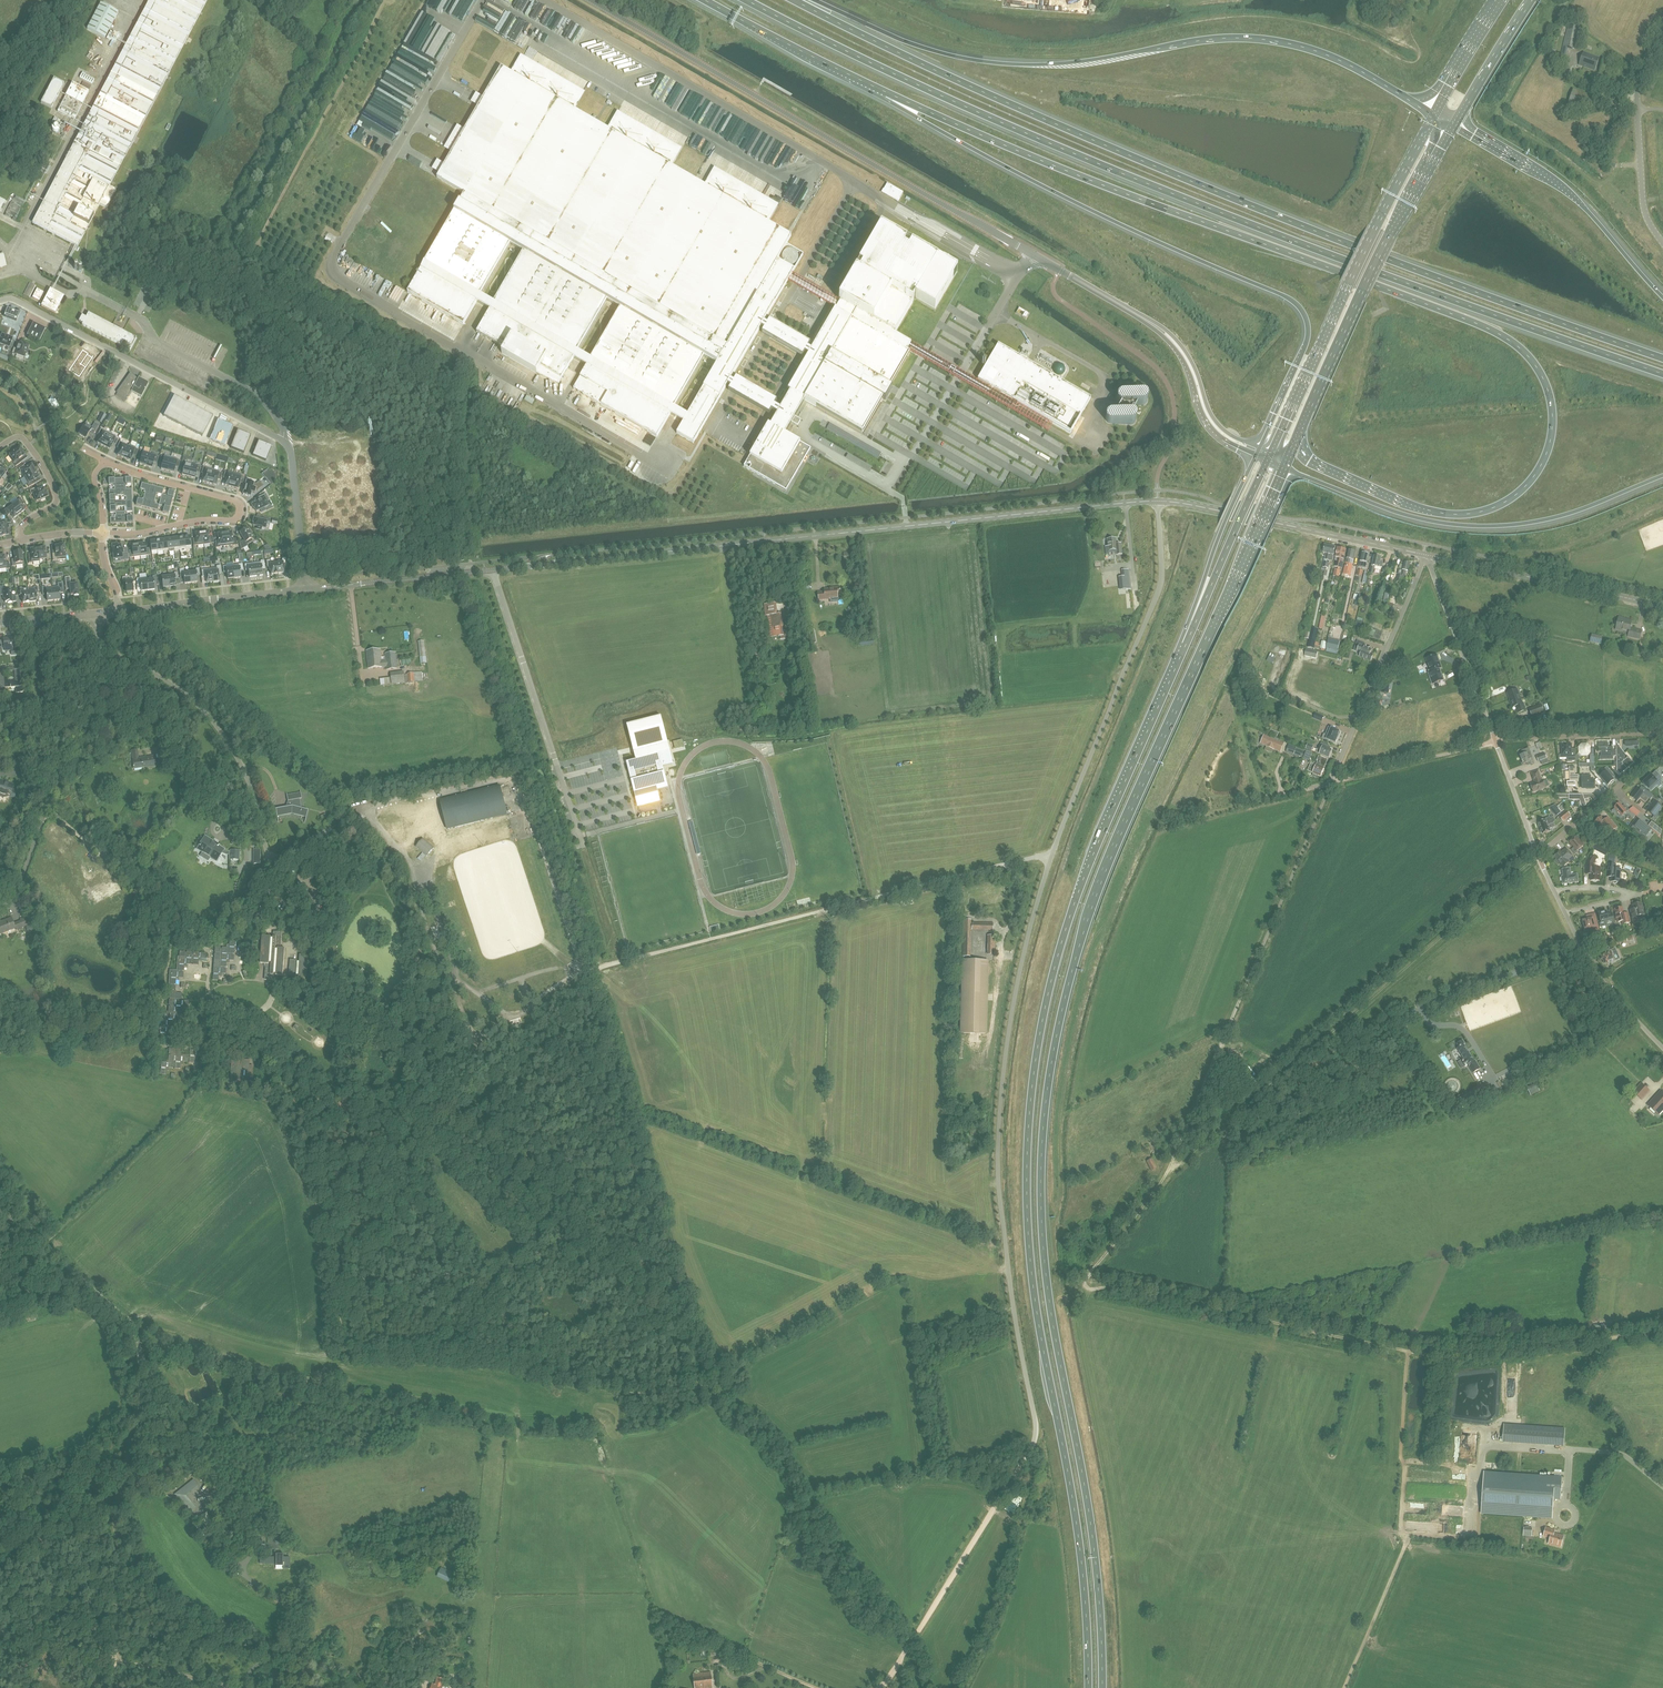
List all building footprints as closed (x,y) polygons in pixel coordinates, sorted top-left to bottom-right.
[(144,11),(142,15),(128,40),(124,48),(119,58),(118,59),(116,64),(102,91),(100,95),(92,109),(87,119),(67,157),(65,161),(54,181),(43,202),(42,205),(32,223),(44,229),(48,231),(52,233),(56,235),(70,242),(78,246),(87,228),(89,229),(91,227),(89,226),(100,205),(103,206),(107,208),(116,190),(113,189),(111,188),(109,187),(109,186),(111,182),(112,181),(126,155),(166,78),(167,76),(207,0),(149,0),(144,11)] [(101,4),(98,9),(87,29),(105,38),(118,13),(101,4)] [(1575,23),(1574,26),(1568,25),(1561,54),(1566,56),(1568,48),(1576,49),(1581,28),(1579,28),(1580,24),(1575,23)] [(114,42),(118,35),(113,32),(109,39),(111,40),(108,45),(109,46),(112,41),(114,42)] [(1584,51),(1579,66),(1595,71),(1600,57),(1584,51)] [(586,93),(522,56),(512,73),(514,75),(573,109),(576,110),(586,93)] [(574,358),(587,365),(573,388),(657,437),(670,414),(683,422),(677,433),(694,443),(701,430),(728,383),(730,380),(762,325),(764,322),(785,286),(788,281),(792,274),(803,254),(786,244),(791,236),(790,235),(787,233),(769,223),(705,185),(694,179),(673,167),(608,129),(597,123),(595,122),(576,110),(573,109),(514,75),(512,73),(501,67),(485,96),(484,97),(478,107),(477,109),(465,129),(464,131),(453,151),(452,152),(444,165),(444,166),(439,175),(437,178),(465,194),(408,292),(463,325),(477,302),(490,309),(477,332),(504,348),(502,353),(540,375),(541,374),(546,374),(547,378),(552,377),(552,381),(557,380),(558,383),(558,384),(574,358)] [(92,85),(94,79),(91,77),(91,76),(88,75),(88,76),(85,74),(86,74),(83,72),(79,78),(92,85)] [(44,96),(41,103),(51,108),(64,83),(54,78),(44,96)] [(72,84),(64,99),(58,111),(73,119),(88,91),(72,84)] [(1573,89),(1567,108),(1576,111),(1577,107),(1585,110),(1590,95),(1573,89)] [(478,107),(484,97),(476,93),(471,103),(478,107)] [(673,167),(683,150),(618,112),(608,129),(673,167)] [(464,131),(465,129),(458,125),(444,148),(452,152),(453,151),(464,131)] [(41,151),(38,157),(46,162),(49,156),(41,151)] [(431,171),(439,175),(444,166),(444,165),(437,161),(431,171)] [(41,171),(46,173),(50,165),(45,162),(41,171)] [(705,185),(769,223),(779,206),(715,168),(705,185)] [(887,183),(884,189),(889,192),(887,194),(894,198),(895,196),(900,199),(903,192),(887,183)] [(16,218),(25,202),(15,197),(15,199),(13,198),(5,213),(16,218)] [(907,350),(911,343),(895,333),(913,303),(909,301),(912,296),(915,298),(915,299),(935,310),(957,272),(881,228),(877,235),(859,265),(859,266),(857,271),(856,270),(838,301),(792,274),(788,281),(824,301),(823,303),(825,304),(826,303),(835,308),(811,350),(808,348),(810,344),(769,320),(767,324),(764,322),(762,325),(766,328),(763,333),(802,356),(805,351),(809,353),(788,390),(790,391),(780,409),(774,405),(777,401),(736,377),(733,382),(730,380),(728,383),(733,386),(730,391),(768,413),(772,408),(778,412),(771,425),(768,424),(756,446),(744,466),(753,472),(786,491),(811,448),(785,434),(792,422),(795,424),(798,419),(795,417),(805,400),(862,433),(883,399),(885,400),(886,400),(887,397),(890,392),(892,388),(890,387),(891,384),(910,352),(907,350)] [(44,292),(37,289),(33,298),(39,301),(44,292)] [(55,313),(64,297),(50,289),(41,306),(55,313)] [(7,308),(4,316),(16,321),(19,313),(7,308)] [(1026,319),(1029,313),(1019,308),(1016,313),(1026,319)] [(82,325),(128,349),(130,350),(136,338),(120,330),(113,326),(112,325),(89,313),(88,313),(86,318),(82,316),(82,315),(79,322),(83,324),(82,325)] [(39,342),(45,330),(46,329),(38,325),(37,326),(33,324),(34,323),(33,323),(27,335),(39,342)] [(45,330),(39,342),(39,343),(51,349),(57,337),(45,330)] [(0,341),(0,346),(3,347),(4,345),(9,347),(12,348),(14,341),(12,340),(12,339),(10,338),(5,336),(2,335),(0,341)] [(70,341),(59,358),(70,366),(81,349),(80,349),(79,349),(76,347),(76,346),(75,346),(73,345),(74,345),(73,345),(71,344),(72,344),(71,343),(71,344),(70,343),(71,342),(70,341)] [(18,346),(18,348),(17,349),(14,348),(12,353),(24,357),(26,353),(27,354),(29,349),(28,349),(29,345),(24,344),(20,343),(19,347),(18,346)] [(1052,425),(911,343),(907,350),(1048,432),(1052,425)] [(978,380),(1070,433),(1091,398),(1031,364),(1029,362),(1027,361),(998,344),(978,380)] [(83,349),(69,370),(79,377),(92,358),(93,356),(92,357),(88,354),(88,353),(84,350),(83,350),(83,349)] [(46,358),(40,355),(34,364),(40,368),(46,358)] [(1040,357),(1052,364),(1053,362),(1044,357),(1044,356),(1042,355),(1040,357)] [(43,379),(42,379),(43,380),(43,379),(46,381),(50,384),(54,379),(57,381),(63,373),(59,371),(60,370),(52,365),(53,365),(53,364),(52,365),(49,369),(48,369),(49,369),(47,371),(47,372),(43,379)] [(119,390),(117,392),(127,399),(132,392),(134,394),(139,396),(141,397),(149,383),(146,382),(142,380),(139,378),(138,379),(130,374),(124,382),(125,382),(124,383),(124,384),(123,383),(119,390)] [(57,390),(55,393),(57,394),(60,396),(62,393),(65,395),(71,385),(67,382),(64,380),(63,381),(61,384),(60,385),(58,388),(57,390)] [(1117,411),(1116,413),(1111,413),(1110,413),(1109,413),(1108,414),(1107,414),(1107,415),(1106,416),(1106,417),(1106,418),(1106,419),(1106,420),(1106,421),(1107,422),(1108,423),(1109,423),(1110,423),(1130,425),(1131,425),(1132,424),(1133,424),(1134,424),(1134,423),(1135,422),(1136,421),(1136,420),(1136,419),(1136,418),(1135,417),(1135,416),(1134,416),(1134,415),(1133,415),(1132,414),(1131,414),(1137,405),(1142,405),(1143,405),(1144,405),(1145,404),(1146,404),(1146,403),(1147,403),(1147,402),(1147,401),(1147,400),(1147,399),(1147,398),(1146,397),(1145,396),(1144,395),(1143,395),(1142,395),(1122,394),(1121,394),(1120,394),(1119,395),(1118,395),(1118,396),(1117,396),(1117,397),(1117,398),(1117,399),(1117,400),(1117,401),(1118,402),(1118,403),(1119,403),(1120,403),(1121,404),(1120,406),(1117,411)] [(174,395),(163,416),(202,437),(213,416),(174,395)] [(868,437),(870,435),(872,436),(875,431),(882,420),(885,414),(889,407),(881,403),(863,434),(868,437)] [(218,419),(209,440),(225,446),(233,425),(218,419)] [(90,432),(94,434),(99,425),(95,422),(92,428),(86,424),(79,434),(86,438),(89,433),(90,432)] [(97,443),(103,446),(110,433),(101,428),(98,435),(100,435),(98,439),(99,439),(97,443)] [(251,436),(250,435),(247,434),(237,430),(230,448),(244,453),(251,436)] [(110,433),(103,446),(110,449),(113,443),(116,445),(119,439),(116,438),(116,436),(110,433)] [(258,441),(253,455),(266,461),(271,447),(272,447),(272,446),(258,441)] [(117,455),(124,458),(129,446),(119,442),(117,448),(120,449),(117,455)] [(129,444),(129,446),(124,458),(130,461),(133,455),(136,456),(138,450),(135,448),(136,447),(129,444)] [(22,457),(25,455),(23,451),(20,447),(17,449),(16,448),(12,451),(13,452),(8,456),(16,466),(21,462),(19,459),(22,457)] [(146,466),(150,453),(140,450),(138,457),(141,458),(139,464),(146,466)] [(150,453),(146,466),(152,468),(154,462),(157,463),(159,456),(150,453)] [(167,471),(171,457),(165,455),(164,456),(161,456),(159,462),(163,463),(161,469),(167,471)] [(178,459),(171,457),(167,471),(174,473),(175,466),(179,467),(180,461),(177,460),(178,459)] [(182,475),(188,477),(192,464),(182,461),(180,468),(184,468),(182,475)] [(201,466),(192,464),(188,477),(195,478),(196,472),(200,473),(201,466)] [(21,472),(24,477),(36,471),(34,466),(33,467),(32,465),(26,468),(24,465),(18,468),(20,472),(21,472)] [(2,478),(8,470),(3,466),(0,469),(0,468),(0,477),(2,478)] [(203,482),(209,483),(213,469),(203,467),(201,473),(203,474),(202,477),(204,478),(203,482)] [(220,471),(213,469),(209,483),(216,485),(218,479),(221,480),(223,473),(219,472),(220,471)] [(38,475),(36,471),(24,477),(28,483),(27,484),(29,487),(35,484),(33,480),(39,477),(38,475)] [(225,485),(231,487),(235,473),(228,471),(228,472),(225,472),(223,478),(226,479),(225,485)] [(273,471),(265,477),(270,484),(277,479),(276,472),(273,471)] [(235,473),(231,487),(238,489),(240,483),(243,483),(245,477),(242,476),(242,475),(235,473)] [(131,478),(120,479),(120,490),(126,489),(126,486),(127,486),(127,484),(131,484),(131,478)] [(114,490),(120,490),(120,479),(108,479),(109,485),(113,485),(113,487),(114,487),(114,490)] [(256,484),(254,484),(246,482),(243,494),(250,496),(251,492),(254,493),(255,490),(257,491),(263,486),(260,481),(256,484)] [(144,495),(150,497),(153,486),(142,483),(140,489),(144,490),(144,492),(145,492),(144,495)] [(164,489),(153,486),(150,497),(156,498),(156,495),(158,496),(158,494),(162,495),(162,494),(164,489)] [(40,489),(38,490),(37,487),(29,490),(31,494),(33,493),(36,501),(40,500),(41,501),(45,499),(45,498),(48,496),(46,492),(44,488),(41,490),(40,489)] [(120,490),(121,496),(124,496),(124,497),(126,497),(126,500),(126,501),(132,501),(132,489),(131,489),(126,489),(120,490)] [(120,490),(114,490),(109,490),(109,502),(116,501),(115,497),(117,497),(117,496),(121,496),(120,490)] [(175,492),(169,490),(167,494),(165,494),(165,495),(162,494),(162,495),(160,500),(172,503),(175,492)] [(266,494),(258,497),(260,501),(258,501),(258,502),(252,505),(254,509),(255,508),(256,511),(260,509),(262,512),(266,510),(264,507),(269,505),(267,501),(269,500),(266,494)] [(150,497),(144,495),(143,498),(142,498),(142,500),(138,499),(136,505),(147,508),(150,497)] [(147,508),(158,511),(159,505),(156,504),(156,502),(155,502),(156,498),(150,497),(147,508)] [(20,498),(12,504),(19,514),(25,510),(22,506),(24,504),(20,498)] [(126,500),(121,501),(121,507),(124,507),(124,508),(126,508),(126,512),(127,512),(132,512),(133,512),(132,501),(126,501),(126,500)] [(159,505),(162,506),(162,507),(164,508),(163,512),(169,514),(172,503),(160,500),(159,505)] [(110,513),(115,513),(115,512),(116,512),(116,508),(118,508),(118,507),(121,507),(121,501),(116,501),(109,502),(110,513)] [(14,518),(19,514),(12,504),(4,510),(8,516),(11,513),(14,518)] [(115,512),(115,513),(116,516),(114,516),(114,518),(111,518),(110,518),(110,524),(122,524),(121,512),(116,512),(115,512)] [(127,512),(126,512),(121,512),(122,524),(133,523),(133,517),(132,517),(129,517),(129,515),(127,515),(127,512)] [(270,519),(264,517),(263,520),(254,518),(253,522),(254,523),(253,526),(257,526),(257,529),(261,530),(261,527),(265,528),(267,521),(269,522),(270,519)] [(239,543),(241,550),(248,546),(247,545),(253,541),(250,536),(252,535),(248,528),(244,530),(244,529),(240,531),(241,532),(240,533),(244,540),(239,543)] [(204,544),(214,543),(213,536),(209,537),(209,531),(202,532),(204,544)] [(202,532),(196,533),(196,538),(193,539),(194,546),(204,544),(202,532)] [(232,532),(225,533),(226,546),(233,545),(233,546),(237,545),(236,538),(233,539),(232,532)] [(220,547),(226,546),(225,533),(218,534),(218,541),(215,541),(216,548),(220,547)] [(1121,547),(1121,546),(1120,543),(1116,544),(1115,538),(1107,539),(1108,546),(1105,546),(1106,555),(1110,555),(1110,553),(1113,553),(1113,554),(1115,554),(1117,554),(1122,553),(1121,547)] [(138,544),(140,556),(150,555),(149,548),(146,549),(145,543),(138,544)] [(56,553),(52,553),(53,561),(66,559),(65,553),(67,553),(66,548),(65,548),(64,544),(59,545),(56,546),(56,550),(55,550),(56,553)] [(129,560),(128,552),(122,553),(121,548),(121,545),(117,546),(117,544),(112,545),(113,549),(112,549),(113,554),(114,557),(114,559),(120,558),(120,561),(122,561),(129,560)] [(130,558),(140,556),(138,544),(132,545),(133,550),(129,551),(130,558)] [(1327,560),(1330,546),(1325,545),(1324,549),(1321,548),(1320,552),(1323,553),(1326,553),(1325,560),(1327,560)] [(1334,555),(1336,547),(1330,546),(1327,560),(1326,563),(1325,567),(1328,568),(1329,563),(1329,561),(1330,561),(1331,555),(1334,555)] [(31,549),(32,554),(32,556),(28,556),(29,563),(33,562),(40,561),(40,559),(38,548),(38,547),(33,548),(33,549),(31,549)] [(45,547),(38,548),(40,559),(46,559),(46,561),(51,560),(50,554),(46,554),(45,547)] [(1344,559),(1344,560),(1346,550),(1345,549),(1344,549),(1343,549),(1342,549),(1338,568),(1342,569),(1344,559)] [(15,559),(12,559),(12,566),(16,566),(16,565),(23,564),(22,550),(18,551),(18,552),(14,552),(15,559)] [(1345,563),(1343,574),(1351,576),(1353,565),(1350,564),(1351,559),(1354,560),(1356,551),(1349,550),(1346,564),(1345,563)] [(1360,561),(1359,567),(1363,567),(1366,568),(1367,563),(1369,554),(1362,553),(1360,561)] [(0,556),(0,569),(6,569),(10,569),(9,562),(6,562),(5,556),(0,556)] [(1375,568),(1376,566),(1380,567),(1382,567),(1383,562),(1381,561),(1382,557),(1374,556),(1372,565),(1370,574),(1373,574),(1374,568),(1375,568)] [(282,561),(276,562),(278,573),(284,573),(284,568),(285,568),(285,565),(286,565),(286,558),(282,558),(282,561)] [(254,563),(256,576),(263,575),(262,570),(265,569),(264,560),(261,560),(261,562),(254,563)] [(271,574),(278,573),(276,562),(270,562),(270,560),(266,560),(267,567),(270,567),(271,574)] [(1402,579),(1404,579),(1406,571),(1408,572),(1410,563),(1404,562),(1402,570),(1401,569),(1399,570),(1398,574),(1401,575),(1401,576),(1397,575),(1396,582),(1401,583),(1402,579)] [(250,577),(256,576),(254,563),(245,564),(246,571),(249,571),(250,577)] [(233,565),(233,566),(234,578),(241,577),(240,571),(243,570),(243,564),(233,565)] [(211,569),(213,582),(220,581),(219,574),(222,574),(221,565),(216,566),(217,568),(211,569)] [(228,579),(234,578),(233,566),(226,567),(226,566),(223,566),(224,573),(227,572),(228,579)] [(191,583),(189,571),(184,572),(184,568),(179,569),(180,577),(184,577),(185,584),(191,583)] [(189,571),(191,583),(198,582),(197,575),(200,575),(199,568),(196,569),(196,570),(189,571)] [(213,582),(211,569),(201,570),(202,577),(206,576),(206,583),(213,582)] [(168,575),(170,587),(176,586),(175,579),(179,579),(178,572),(174,573),(175,574),(168,575)] [(170,587),(168,575),(162,576),(163,588),(170,587)] [(1119,577),(1120,586),(1121,590),(1125,589),(1130,589),(1129,576),(1122,577),(1119,577)] [(70,583),(70,577),(65,577),(66,590),(70,589),(71,595),(74,594),(74,596),(79,595),(77,583),(76,583),(76,582),(70,583)] [(126,581),(127,592),(134,591),(133,581),(133,577),(130,578),(130,581),(126,581)] [(147,579),(147,578),(147,577),(137,578),(137,585),(141,585),(142,591),(148,590),(147,579)] [(147,579),(148,590),(155,590),(153,578),(147,578),(147,579)] [(58,587),(53,587),(54,600),(61,600),(60,593),(64,593),(63,583),(57,583),(58,587)] [(17,601),(16,596),(12,596),(11,589),(4,589),(4,586),(0,587),(0,590),(1,595),(3,595),(3,599),(5,599),(5,603),(7,602),(8,603),(13,603),(12,602),(17,601)] [(28,589),(30,602),(36,601),(36,597),(37,597),(37,593),(39,593),(38,587),(34,587),(34,588),(28,589)] [(54,600),(53,587),(46,588),(46,587),(42,587),(43,595),(47,595),(47,597),(47,601),(54,600)] [(819,599),(830,598),(838,597),(838,593),(841,593),(840,587),(833,588),(824,589),(825,592),(818,593),(819,599)] [(30,602),(28,589),(22,590),(22,588),(18,589),(19,595),(21,595),(21,599),(23,599),(23,603),(30,602)] [(765,615),(768,615),(770,637),(781,636),(781,639),(785,639),(784,631),(783,631),(782,614),(778,614),(777,603),(764,604),(765,615)] [(1619,616),(1617,626),(1620,626),(1619,630),(1629,632),(1628,636),(1640,639),(1641,633),(1630,630),(1632,621),(1624,619),(1625,618),(1619,616)] [(1369,636),(1379,641),(1383,633),(1376,630),(1376,631),(1372,630),(1369,636)] [(1318,633),(1311,632),(1308,647),(1314,648),(1318,633)] [(1590,642),(1601,645),(1602,638),(1592,636),(1590,642)] [(15,638),(4,639),(4,640),(0,640),(0,648),(2,648),(2,645),(4,644),(5,651),(16,650),(15,638)] [(1340,641),(1328,638),(1326,649),(1327,649),(1326,652),(1337,654),(1337,651),(1338,651),(1340,641)] [(424,641),(418,641),(421,663),(426,663),(424,641)] [(1359,657),(1363,659),(1371,662),(1374,655),(1371,654),(1372,650),(1371,649),(1364,646),(1365,644),(1358,641),(1353,650),(1361,653),(1359,657)] [(1635,647),(1634,654),(1641,656),(1643,648),(1635,647)] [(386,659),(381,659),(380,649),(367,650),(369,668),(387,666),(387,670),(397,668),(395,652),(385,653),(386,659)] [(1318,652),(1306,649),(1305,656),(1316,658),(1318,652)] [(1438,678),(1442,677),(1439,668),(1441,668),(1436,655),(1426,658),(1430,670),(1428,671),(1432,684),(1440,681),(1438,678)] [(7,676),(4,677),(5,688),(16,687),(16,693),(23,692),(21,668),(15,669),(16,681),(8,682),(7,676)] [(407,675),(404,675),(405,683),(412,682),(415,682),(414,673),(407,674),(407,675)] [(391,676),(380,678),(381,685),(381,686),(387,685),(392,684),(391,676)] [(1516,700),(1521,698),(1517,689),(1507,693),(1510,700),(1515,698),(1516,700)] [(1510,700),(1513,707),(1516,706),(1519,713),(1526,710),(1523,703),(1522,703),(1521,698),(1516,700),(1515,698),(1510,700)] [(1545,712),(1542,704),(1529,709),(1532,717),(1545,712)] [(636,760),(627,762),(638,805),(655,801),(652,790),(657,788),(667,786),(662,766),(672,763),(666,739),(660,717),(627,725),(632,744),(636,760)] [(1335,743),(1338,736),(1339,731),(1328,727),(1325,734),(1324,734),(1322,738),(1329,741),(1329,740),(1335,743)] [(1264,736),(1261,743),(1267,745),(1266,746),(1274,749),(1274,748),(1281,751),(1284,744),(1279,742),(1280,739),(1271,735),(1270,738),(1264,736)] [(682,739),(673,742),(675,749),(684,746),(682,739)] [(1320,754),(1329,758),(1330,755),(1331,756),(1332,752),(1332,750),(1328,749),(1329,746),(1322,742),(1320,745),(1323,746),(1321,751),(1318,749),(1316,753),(1320,754)] [(1600,752),(1600,756),(1600,757),(1613,756),(1616,756),(1616,750),(1613,750),(1613,747),(1609,747),(1609,743),(1608,743),(1598,743),(1599,751),(1598,751),(1598,752),(1600,752)] [(1297,746),(1297,747),(1286,744),(1284,750),(1303,757),(1305,749),(1297,746)] [(1576,761),(1576,753),(1572,753),(1572,749),(1572,744),(1561,744),(1562,755),(1567,755),(1567,758),(1567,762),(1572,762),(1572,761),(1576,761)] [(1588,755),(1590,753),(1590,756),(1594,756),(1594,748),(1590,748),(1590,747),(1587,744),(1582,744),(1579,747),(1579,753),(1582,755),(1588,755)] [(1524,754),(1523,754),(1520,755),(1524,764),(1527,763),(1528,765),(1534,763),(1529,748),(1525,749),(1526,752),(1524,753),(1524,754)] [(1620,749),(1616,749),(1616,756),(1617,771),(1620,774),(1627,768),(1631,764),(1632,764),(1628,759),(1629,758),(1628,757),(1627,758),(1622,752),(1620,752),(1620,749)] [(125,771),(157,757),(154,750),(122,764),(125,771)] [(1307,750),(1303,758),(1309,761),(1312,752),(1307,750)] [(1543,765),(1549,763),(1545,753),(1536,756),(1539,762),(1541,761),(1543,765)] [(1313,773),(1321,776),(1325,768),(1324,768),(1328,760),(1319,756),(1317,761),(1318,761),(1316,765),(1312,763),(1309,770),(1313,773)] [(1576,782),(1579,782),(1579,775),(1575,775),(1575,767),(1569,767),(1569,782),(1567,782),(1567,786),(1567,789),(1573,789),(1573,786),(1576,786),(1576,782)] [(1600,776),(1608,785),(1610,783),(1611,784),(1614,781),(1613,781),(1614,780),(1609,774),(1612,772),(1608,767),(1606,767),(1602,771),(1604,773),(1600,776)] [(1539,774),(1532,776),(1535,783),(1531,784),(1531,786),(1531,787),(1531,788),(1532,789),(1533,792),(1546,788),(1543,780),(1542,781),(1539,774)] [(1646,787),(1647,786),(1649,788),(1655,783),(1659,787),(1661,785),(1662,777),(1658,774),(1654,778),(1651,775),(1643,783),(1644,783),(1643,784),(1646,787)] [(1594,788),(1594,780),(1590,780),(1590,776),(1582,776),(1583,788),(1594,788)] [(1,796),(2,796),(3,796),(4,796),(6,796),(7,796),(8,796),(14,798),(16,792),(11,790),(13,785),(0,781),(0,796),(1,796)] [(500,785),(439,800),(447,829),(448,829),(476,822),(507,814),(500,785)] [(1631,796),(1637,801),(1643,794),(1650,800),(1652,797),(1654,796),(1642,786),(1639,789),(1637,788),(1631,796)] [(286,793),(288,801),(291,800),(292,806),(289,806),(276,809),(278,821),(277,815),(292,813),(306,816),(305,822),(308,810),(301,808),(300,799),(302,798),(300,791),(300,793),(287,795),(287,793),(286,793)] [(1569,800),(1579,800),(1582,806),(1586,805),(1584,800),(1583,795),(1569,794),(1569,800)] [(1662,806),(1656,802),(1655,801),(1653,803),(1648,810),(1655,815),(1662,806)] [(1557,807),(1561,812),(1566,809),(1562,803),(1557,807)] [(1623,807),(1620,804),(1620,803),(1614,807),(1622,816),(1629,810),(1625,805),(1623,807)] [(1559,816),(1563,821),(1571,815),(1567,810),(1559,816)] [(1611,832),(1616,828),(1608,818),(1604,820),(1601,816),(1595,822),(1603,832),(1607,829),(1611,832)] [(1540,828),(1554,823),(1556,820),(1554,819),(1553,817),(1550,818),(1550,817),(1545,819),(1545,820),(1538,822),(1539,823),(1538,823),(1539,826),(1540,828)] [(1652,830),(1641,821),(1640,820),(1637,825),(1635,823),(1631,828),(1640,835),(1642,832),(1647,836),(1652,830)] [(1649,825),(1660,835),(1661,835),(1662,830),(1661,829),(1652,822),(1649,825)] [(1542,832),(1542,834),(1550,831),(1550,829),(1555,827),(1554,823),(1540,828),(1541,830),(1540,830),(1541,833),(1542,832)] [(205,836),(197,849),(202,852),(200,856),(208,861),(210,857),(216,861),(222,853),(224,850),(224,849),(217,845),(212,842),(213,840),(205,836)] [(1584,845),(1581,841),(1580,842),(1577,839),(1576,837),(1570,842),(1574,847),(1571,850),(1575,854),(1579,851),(1578,850),(1584,845)] [(423,839),(416,847),(427,856),(434,848),(423,839)] [(1554,856),(1556,859),(1555,860),(1559,865),(1560,863),(1563,867),(1569,862),(1568,860),(1573,856),(1566,848),(1563,851),(1563,852),(1562,853),(1560,851),(1554,856)] [(230,850),(230,855),(230,860),(240,860),(240,850),(230,850)] [(1601,875),(1601,872),(1600,872),(1600,867),(1596,867),(1594,866),(1594,864),(1597,858),(1591,854),(1587,862),(1587,869),(1591,869),(1591,880),(1593,880),(1594,881),(1595,881),(1597,881),(1597,880),(1600,880),(1600,876),(1601,875)] [(97,870),(96,864),(95,856),(87,858),(90,870),(94,869),(94,870),(97,870)] [(1615,884),(1616,884),(1617,883),(1617,882),(1620,882),(1620,878),(1621,877),(1622,877),(1622,876),(1622,875),(1621,874),(1620,873),(1621,869),(1616,869),(1616,868),(1616,864),(1608,864),(1607,871),(1611,872),(1611,881),(1613,882),(1613,883),(1614,884),(1615,884)] [(1563,874),(1564,874),(1564,875),(1564,876),(1562,876),(1563,884),(1578,882),(1577,874),(1571,875),(1570,868),(1563,869),(1563,874)] [(242,910),(241,914),(244,915),(246,911),(247,912),(251,902),(244,900),(241,910),(242,910)] [(1635,914),(1631,915),(1633,924),(1641,922),(1640,915),(1644,914),(1641,902),(1640,903),(1638,902),(1635,903),(1635,904),(1633,905),(1635,914)] [(261,914),(260,920),(268,921),(269,910),(264,910),(264,904),(258,904),(257,914),(261,914)] [(1616,919),(1617,919),(1618,922),(1622,921),(1623,924),(1630,922),(1628,913),(1624,914),(1622,907),(1615,909),(1616,913),(1615,914),(1616,919)] [(6,932),(20,926),(23,932),(25,937),(36,932),(36,933),(37,933),(25,908),(26,909),(16,913),(18,917),(13,919),(12,916),(8,917),(6,918),(5,917),(0,919),(0,918),(0,919),(1,921),(0,921),(0,934),(6,932)] [(1600,923),(1600,927),(1614,923),(1613,917),(1608,919),(1607,911),(1599,913),(1601,923),(1600,923)] [(1584,921),(1583,922),(1583,923),(1583,924),(1584,925),(1585,925),(1586,929),(1590,928),(1591,932),(1593,932),(1595,940),(1601,939),(1595,914),(1589,916),(1589,917),(1588,918),(1588,920),(1584,921)] [(963,919),(962,956),(971,956),(972,920),(963,919)] [(972,922),(972,930),(993,930),(993,922),(972,922)] [(262,936),(262,941),(261,963),(266,964),(265,979),(274,980),(274,975),(283,976),(285,948),(281,948),(282,932),(273,932),(273,937),(262,936)] [(1626,936),(1622,937),(1621,934),(1612,936),(1614,944),(1619,943),(1619,944),(1628,941),(1626,936)] [(987,935),(987,954),(995,955),(995,935),(987,935)] [(136,938),(130,945),(134,949),(140,943),(136,938)] [(230,940),(229,944),(227,944),(226,945),(226,947),(222,947),(222,949),(220,948),(220,947),(215,946),(214,959),(214,967),(213,973),(214,973),(214,975),(213,975),(213,980),(218,980),(218,976),(221,976),(222,974),(226,974),(226,968),(224,968),(224,967),(226,967),(226,963),(229,963),(230,960),(234,960),(235,949),(237,950),(238,947),(242,947),(242,941),(230,940)] [(161,1018),(161,1020),(160,1025),(161,1025),(161,1027),(160,1027),(160,1032),(160,1034),(159,1039),(165,1039),(165,1035),(168,1035),(168,1033),(172,1033),(173,1028),(172,1028),(172,1026),(173,1026),(173,1022),(176,1022),(176,1019),(180,1020),(181,1014),(180,1014),(180,1013),(181,1013),(181,1009),(184,1009),(184,1006),(188,1006),(188,1001),(183,1000),(183,1001),(182,1001),(182,1000),(181,1000),(181,999),(182,999),(182,993),(177,993),(177,991),(175,991),(176,985),(174,985),(174,984),(176,985),(176,980),(179,980),(180,978),(183,978),(184,972),(182,972),(182,971),(184,971),(184,966),(187,967),(187,964),(191,964),(193,964),(193,965),(198,965),(199,961),(201,961),(202,958),(206,958),(206,953),(201,952),(201,953),(199,953),(199,952),(194,952),(194,953),(192,953),(192,952),(187,951),(187,952),(185,952),(185,951),(180,951),(179,956),(177,956),(176,970),(170,969),(168,992),(170,992),(169,998),(170,998),(170,999),(169,999),(169,1005),(169,1006),(168,1011),(167,1011),(166,1013),(161,1012),(161,1018)] [(1608,962),(1609,963),(1615,961),(1614,959),(1617,957),(1614,951),(1611,952),(1611,951),(1601,955),(1604,963),(1608,962)] [(297,960),(290,959),(289,976),(296,976),(298,976),(298,982),(307,983),(308,955),(300,955),(299,962),(297,962),(297,960)] [(988,960),(962,959),(960,1033),(986,1034),(988,960)] [(1457,1048),(1463,1059),(1464,1060),(1462,1062),(1465,1067),(1468,1065),(1473,1073),(1480,1069),(1475,1060),(1474,1061),(1464,1044),(1465,1044),(1462,1040),(1457,1044),(1459,1047),(1457,1048)] [(169,1071),(169,1068),(174,1068),(175,1068),(180,1068),(181,1065),(184,1065),(184,1062),(188,1062),(188,1061),(189,1061),(189,1062),(195,1063),(195,1060),(196,1060),(196,1059),(198,1059),(198,1056),(202,1056),(202,1051),(197,1050),(197,1051),(195,1051),(195,1050),(190,1050),(190,1055),(181,1054),(182,1049),(176,1049),(175,1049),(175,1048),(169,1048),(169,1054),(170,1054),(170,1055),(169,1055),(168,1060),(167,1060),(167,1062),(161,1062),(161,1067),(161,1069),(160,1074),(166,1075),(166,1071),(169,1071)] [(1529,1069),(1521,1074),(1524,1079),(1533,1075),(1529,1069)] [(1525,1084),(1525,1085),(1523,1086),(1526,1092),(1528,1090),(1531,1096),(1540,1091),(1534,1079),(1525,1084)] [(1642,1100),(1650,1091),(1642,1083),(1634,1092),(1633,1093),(1642,1100)] [(1479,1087),(1458,1099),(1462,1107),(1483,1095),(1479,1087)] [(1648,1105),(1659,1115),(1662,1110),(1662,1092),(1661,1090),(1648,1105)] [(1151,1170),(1157,1168),(1152,1158),(1147,1161),(1151,1170)] [(1548,1428),(1547,1444),(1557,1445),(1564,1445),(1565,1429),(1548,1428)] [(1562,1477),(1485,1472),(1482,1513),(1552,1518),(1554,1499),(1560,1499),(1562,1477)] [(192,1490),(199,1485),(194,1478),(187,1483),(192,1490)] [(1048,1482),(1044,1502),(1049,1504),(1049,1501),(1055,1502),(1059,1484),(1048,1482)] [(225,1492),(221,1497),(229,1502),(232,1497),(225,1492)] [(185,1506),(190,1512),(196,1507),(191,1501),(185,1506)] [(1555,1530),(1546,1527),(1543,1536),(1550,1538),(1549,1543),(1561,1547),(1564,1536),(1554,1533),(1555,1530)] [(268,1549),(274,1549),(278,1549),(278,1541),(275,1541),(275,1537),(268,1537),(268,1549)] [(283,1553),(274,1553),(274,1556),(260,1557),(260,1564),(276,1564),(276,1565),(283,1565),(283,1569),(290,1569),(290,1557),(283,1557),(283,1553)] [(395,1631),(394,1630),(390,1637),(392,1638),(398,1641),(402,1635),(395,1631)] [(708,1646),(709,1657),(721,1656),(719,1645),(708,1646)] [(729,1664),(730,1671),(744,1668),(742,1662),(729,1664)] [(711,1672),(693,1674),(695,1687),(713,1687),(711,1672)] [(443,1686),(442,1686),(444,1679),(437,1677),(435,1684),(432,1683),(431,1687),(429,1686),(429,1687),(443,1687),(443,1686)] [(469,1680),(459,1680),(460,1685),(460,1686),(460,1687),(470,1687),(470,1685),(469,1680)]
